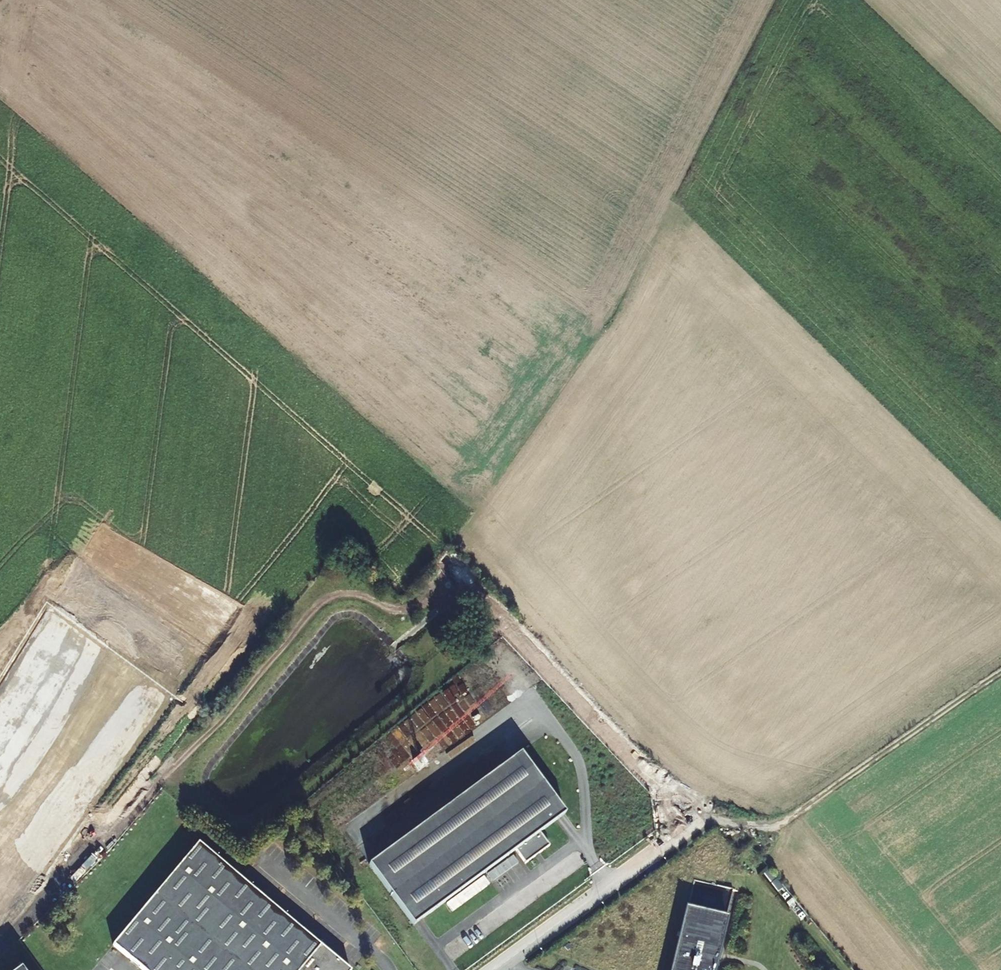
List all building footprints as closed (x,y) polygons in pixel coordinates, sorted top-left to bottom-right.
[(568,819),(525,758),(372,868),(415,929),(518,855),(528,868),(552,850),(543,837),(568,819)] [(201,846),(193,855),(303,969),(346,969),(201,846)] [(193,855),(157,897),(226,969),(303,969),(193,855)] [(775,880),(768,872),(764,876),(770,884),(775,880)] [(782,890),(776,881),(771,885),(778,894),(782,890)] [(790,900),(784,893),(780,896),(785,903),(790,900)] [(157,897),(115,946),(143,969),(226,969),(157,897)] [(686,910),(672,969),(714,969),(726,920),(686,910)]
